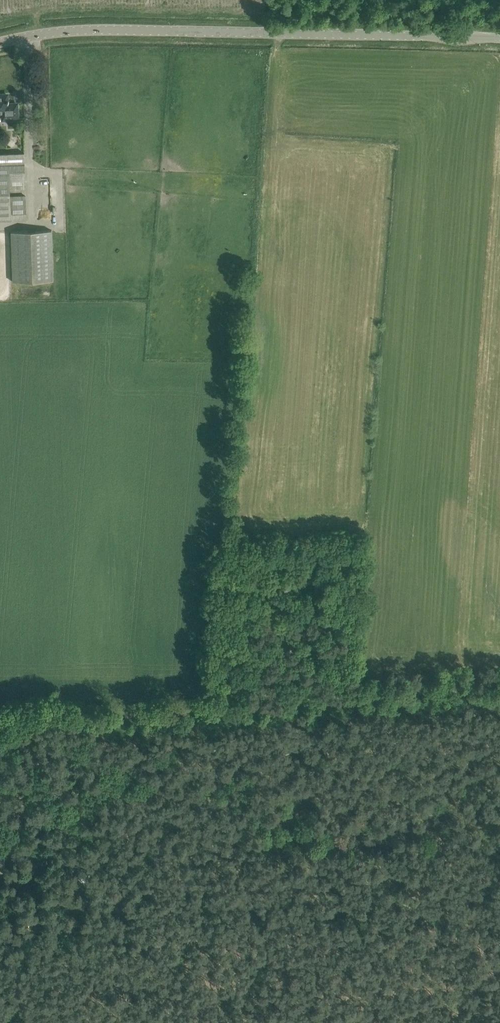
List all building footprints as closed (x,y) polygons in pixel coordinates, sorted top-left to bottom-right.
[(9,119),(18,119),(17,104),(8,104),(8,103),(9,102),(9,100),(8,100),(8,95),(0,95),(0,114),(9,113),(9,119)] [(25,163),(24,153),(0,154),(0,221),(27,220),(26,196),(10,196),(10,187),(26,187),(25,163)] [(53,280),(52,231),(11,232),(12,281),(53,280)]
